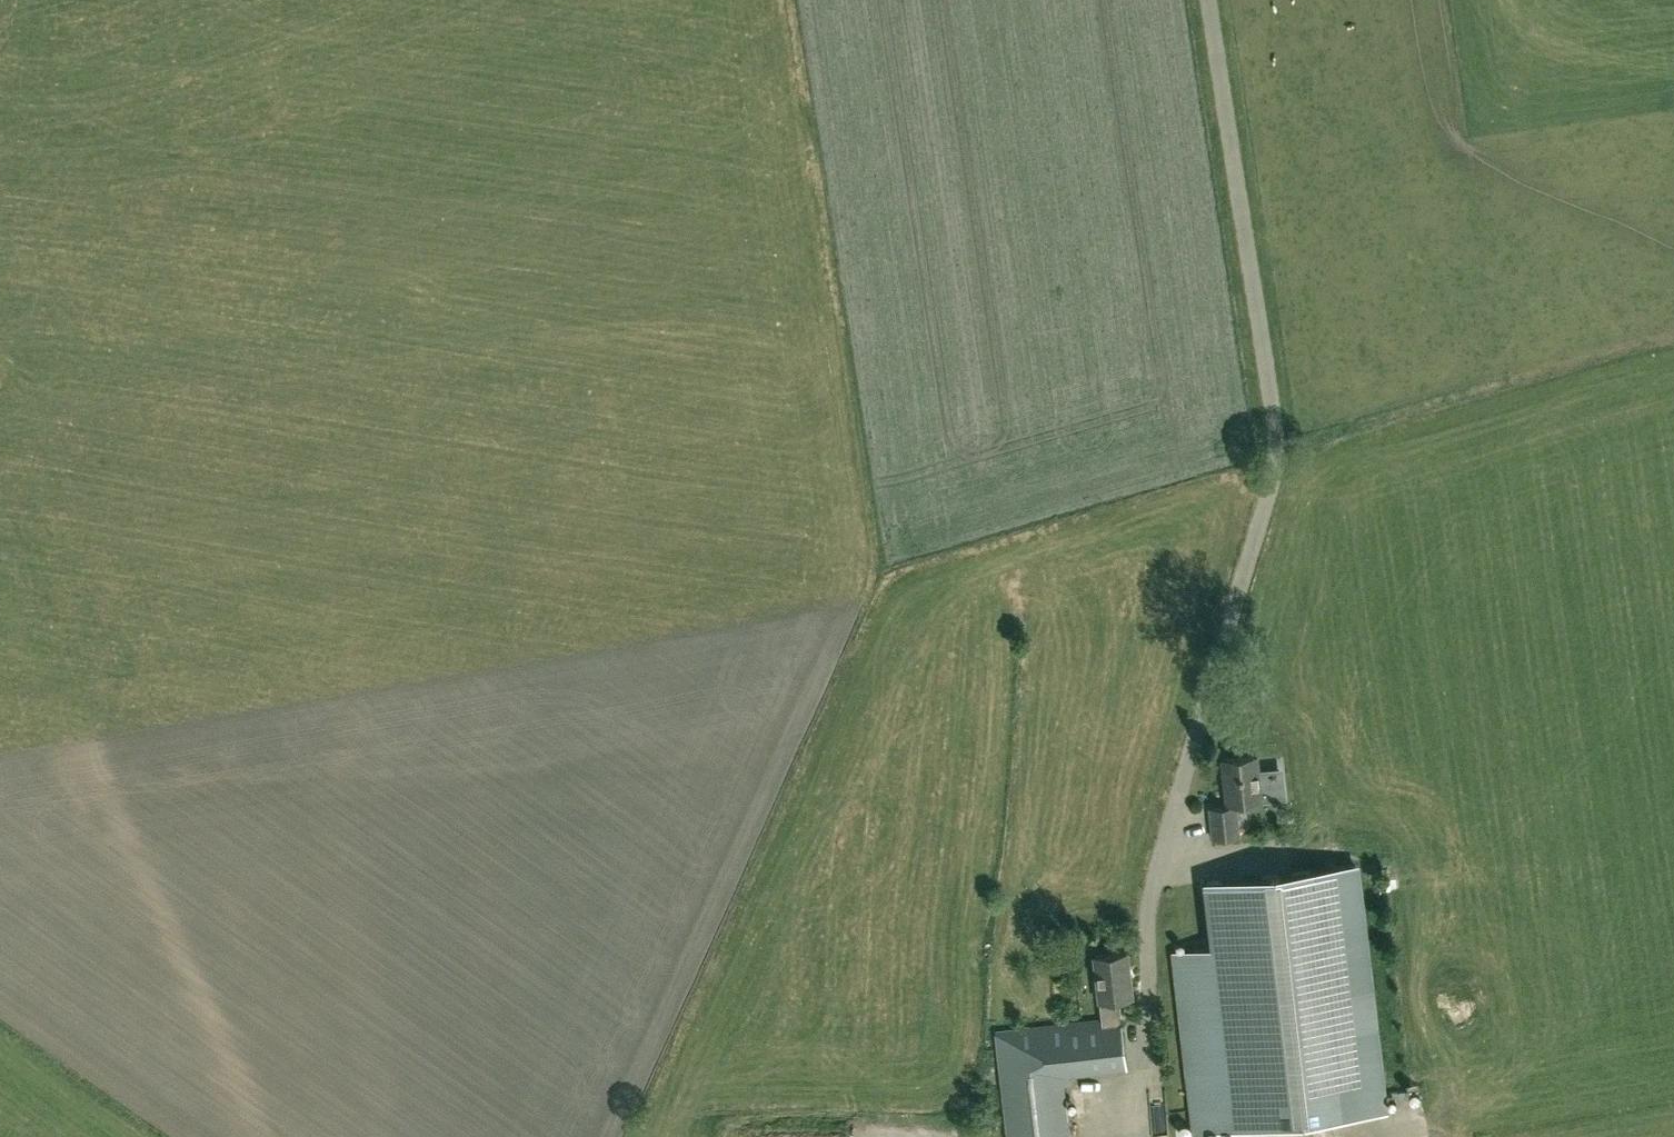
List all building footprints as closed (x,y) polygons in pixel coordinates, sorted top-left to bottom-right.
[(1264,801),(1259,757),(1224,761),(1228,805),(1264,801)] [(1210,811),(1214,841),(1240,838),(1237,808),(1210,811)] [(1211,950),(1174,955),(1195,1136),(1211,1136),(1210,1130),(1298,1120),(1388,1109),(1360,862),(1203,880),(1211,950)] [(998,1032),(1008,1136),(1072,1136),(1065,1078),(1130,1071),(1122,1001),(1135,999),(1130,954),(1097,958),(1104,1020),(998,1032)] [(1161,1131),(1174,1130),(1171,1099),(1158,1100),(1161,1131)]
